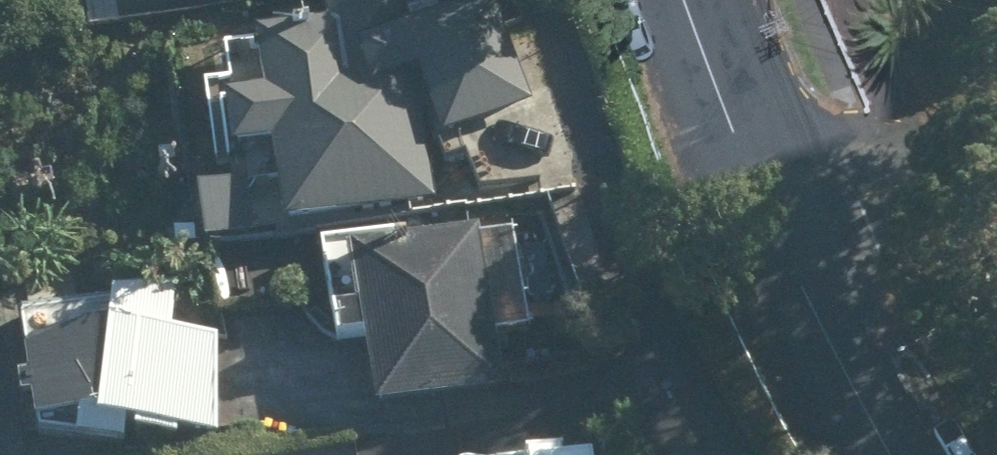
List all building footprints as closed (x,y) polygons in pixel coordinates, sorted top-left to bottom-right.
[(477,0),(336,0),(339,20),(262,34),(295,220),(446,194),(436,138),(499,127),(477,0)] [(334,231),(347,331),(386,326),(395,396),(515,381),(508,328),(541,324),(526,206),(334,231)] [(186,286),(33,285),(33,426),(241,427),(242,337),(186,337),(186,286)] [(621,439),(524,454),(623,454),(621,439)]
